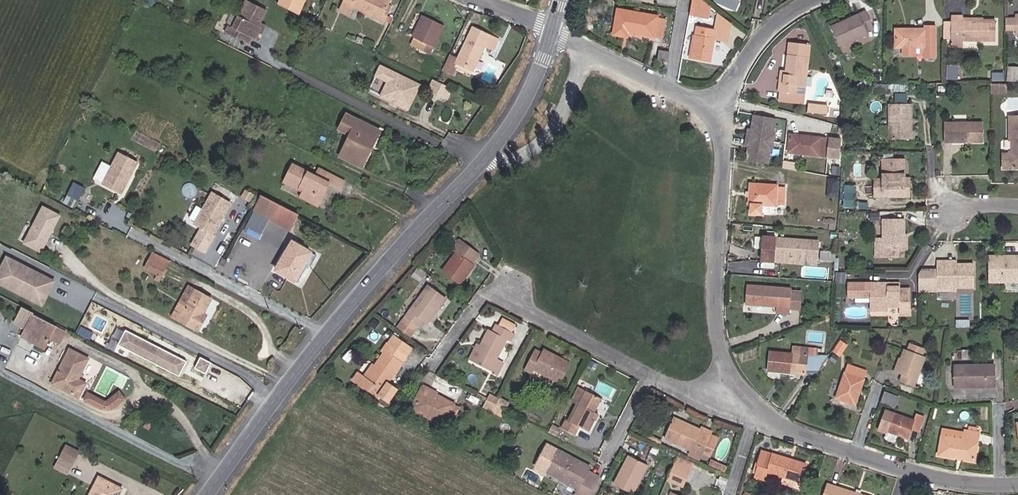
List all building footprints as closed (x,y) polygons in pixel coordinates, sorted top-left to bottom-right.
[(230,29),(254,41),(258,35),(261,36),(267,24),(265,23),(266,20),(273,6),(261,0),(251,0),(238,24),(234,22),(230,29)] [(308,0),(286,0),(286,1),(304,10),(308,0)] [(396,2),(397,0),(364,0),(394,14),(399,3),(396,2)] [(707,11),(708,7),(697,0),(696,0),(693,12),(704,14),(705,10),(707,11)] [(875,26),(874,23),(880,20),(874,5),(839,17),(847,37),(875,26)] [(436,40),(442,44),(452,22),(431,13),(430,14),(423,10),(417,23),(424,27),(417,41),(432,48),(436,40)] [(626,30),(660,36),(664,17),(629,10),(628,15),(621,14),(619,24),(627,25),(626,30)] [(971,35),(1004,36),(1005,16),(974,15),(974,13),(960,12),(959,35),(971,35)] [(271,22),(266,20),(265,23),(267,24),(261,36),(264,38),(271,22)] [(936,55),(946,55),(947,20),(937,20),(936,23),(905,22),(904,43),(913,43),(913,51),(925,51),(925,43),(936,43),(936,55)] [(457,50),(449,65),(459,70),(461,65),(477,73),(491,45),(502,50),(508,39),(482,25),(467,55),(457,50)] [(847,37),(849,42),(877,31),(875,26),(847,37)] [(690,59),(708,62),(715,32),(698,27),(690,59)] [(815,72),(817,41),(798,40),(796,56),(796,60),(794,60),(794,67),(789,67),(788,77),(804,78),(805,71),(815,72)] [(657,59),(667,62),(669,52),(660,49),(657,59)] [(413,109),(426,85),(387,65),(382,74),(394,81),(386,95),(388,100),(395,104),(400,106),(408,110),(413,109)] [(788,77),(787,86),(813,89),(815,72),(805,71),(804,78),(788,77)] [(448,84),(439,79),(434,89),(443,94),(448,84)] [(448,84),(443,94),(453,99),(458,89),(448,84)] [(838,91),(818,89),(818,97),(838,98),(838,91)] [(551,107),(557,110),(564,96),(557,93),(551,107)] [(897,131),(919,131),(919,96),(897,96),(897,131)] [(751,135),(751,145),(773,146),(774,131),(776,131),(777,115),(776,115),(777,99),(754,97),(754,107),(756,108),(755,113),(750,112),(749,129),(754,130),(754,135),(751,135)] [(807,102),(806,111),(826,113),(827,104),(807,102)] [(377,130),(349,115),(342,129),(353,135),(342,156),(364,167),(370,154),(365,152),(377,130)] [(953,137),(991,137),(991,117),(953,117),(953,137)] [(845,145),(847,128),(798,123),(796,140),(845,145)] [(381,132),(377,130),(365,152),(370,154),(381,132)] [(137,176),(135,175),(138,170),(140,171),(147,158),(128,149),(111,181),(130,190),(137,176)] [(913,176),(913,171),(913,153),(901,153),(901,158),(891,158),(891,171),(884,171),(884,188),(919,188),(919,176),(913,176)] [(848,164),(848,156),(841,155),(840,163),(848,164)] [(319,178),(296,166),(287,183),(306,193),(304,196),(322,204),(331,186),(343,192),(348,183),(331,175),(327,182),(319,178)] [(331,175),(322,170),(319,178),(327,182),(331,175)] [(785,192),(792,192),(793,177),(787,177),(787,174),(758,172),(757,180),(757,184),(756,192),(758,192),(758,202),(768,203),(768,202),(769,194),(782,194),(784,195),(785,192)] [(75,193),(86,197),(91,185),(80,181),(75,193)] [(202,228),(193,246),(204,252),(213,234),(211,233),(218,221),(216,218),(218,215),(221,215),(229,199),(211,190),(193,224),(202,228)] [(768,202),(781,202),(782,194),(769,194),(768,202)] [(322,204),(304,196),(302,199),(320,208),(322,204)] [(289,232),(298,216),(261,197),(253,213),(289,232)] [(42,252),(59,213),(39,204),(22,244),(42,252)] [(784,206),(760,205),(760,212),(784,213),(784,206)] [(883,232),(883,252),(906,251),(906,242),(911,242),(912,229),(912,212),(891,213),(891,232),(883,232)] [(780,245),(824,249),(825,230),(770,225),(767,251),(779,252),(780,245)] [(471,281),(485,261),(479,257),(486,248),(470,236),(464,245),(467,248),(453,268),(471,281)] [(309,266),(315,269),(321,258),(295,243),(279,272),(296,281),(305,264),(309,266)] [(779,252),(823,256),(824,249),(780,245),(779,252)] [(844,258),(844,249),(829,248),(829,257),(844,258)] [(1017,277),(1017,254),(1017,255),(1014,255),(1012,252),(1000,251),(1000,277),(1017,277)] [(957,252),(948,252),(948,261),(935,260),(934,263),(932,263),(932,277),(966,278),(985,279),(985,258),(957,257),(957,252)] [(166,267),(169,261),(154,253),(151,260),(166,267)] [(0,261),(0,285),(43,305),(55,278),(3,255),(0,261)] [(160,279),(166,267),(151,260),(146,268),(159,274),(157,277),(160,279)] [(966,282),(966,278),(932,277),(932,263),(934,263),(935,260),(929,260),(929,261),(929,280),(966,282)] [(226,268),(234,272),(236,267),(228,263),(226,268)] [(296,281),(299,283),(309,266),(305,264),(296,281)] [(782,304),(795,305),(797,280),(754,276),(752,295),(782,297),(782,304)] [(898,276),(858,276),(858,291),(867,291),(867,288),(880,288),(880,304),(898,304),(898,300),(910,300),(910,304),(920,305),(921,280),(911,280),(898,280),(898,276)] [(434,318),(439,321),(456,296),(444,287),(423,318),(430,323),(434,318)] [(200,331),(208,315),(205,313),(212,299),(196,290),(187,307),(180,304),(173,317),(200,331)] [(24,328),(30,313),(18,306),(12,322),(24,328)] [(520,327),(523,320),(512,314),(508,321),(520,327)] [(43,350),(48,339),(54,327),(31,315),(20,338),(43,350)] [(515,358),(506,353),(515,335),(519,336),(523,329),(520,327),(508,321),(505,320),(501,328),(497,326),(490,341),(482,357),(499,366),(500,365),(509,370),(515,358)] [(48,339),(58,344),(64,332),(54,327),(48,339)] [(184,362),(122,331),(115,346),(176,377),(184,362)] [(801,342),(815,343),(815,333),(801,333),(801,342)] [(424,358),(430,350),(411,334),(404,343),(424,358)] [(911,374),(924,379),(934,349),(932,349),(934,342),(922,338),(920,344),(915,343),(907,367),(912,369),(911,374)] [(478,355),(482,357),(490,341),(486,339),(478,355)] [(777,360),(814,362),(815,343),(801,342),(778,340),(777,360)] [(840,340),(834,351),(842,355),(848,344),(840,340)] [(411,392),(402,384),(424,358),(404,343),(398,351),(401,353),(390,366),(392,368),(381,381),(376,377),(370,372),(366,378),(383,391),(387,386),(396,393),(394,396),(402,402),(411,392)] [(567,378),(577,359),(552,345),(549,349),(544,346),(533,365),(539,368),(542,364),(567,378)] [(88,384),(81,380),(91,359),(70,348),(52,384),(81,398),(88,384)] [(850,390),(868,396),(879,361),(861,355),(850,390)] [(212,363),(201,357),(195,369),(206,374),(212,363)] [(964,380),(1006,385),(1008,363),(967,359),(964,380)] [(376,377),(381,381),(392,368),(390,366),(387,364),(376,377)] [(578,395),(585,399),(591,386),(584,382),(578,395)] [(892,392),(910,397),(913,387),(895,382),(892,392)] [(424,404),(455,421),(467,400),(458,396),(456,399),(449,395),(450,391),(436,383),(424,404)] [(394,396),(396,393),(387,386),(383,391),(391,398),(394,396)] [(598,414),(601,407),(608,394),(591,386),(585,399),(576,416),(572,414),(568,422),(581,429),(585,421),(596,426),(601,416),(598,414)] [(505,400),(508,394),(499,389),(496,395),(505,400)] [(884,391),(881,401),(897,405),(899,395),(884,391)] [(108,405),(105,411),(114,411),(127,400),(122,394),(108,405)] [(491,404),(500,409),(505,400),(496,395),(491,404)] [(108,405),(90,396),(87,402),(105,411),(108,405)] [(455,421),(461,424),(472,403),(467,400),(455,421)] [(926,420),(935,423),(941,407),(933,404),(930,412),(901,402),(894,422),(900,424),(897,431),(911,435),(914,427),(923,430),(926,420)] [(710,446),(719,426),(682,408),(672,428),(691,437),(700,441),(710,446)] [(657,425),(659,421),(648,416),(644,424),(655,429),(657,425)] [(667,434),(669,430),(657,425),(655,429),(667,434)] [(710,446),(717,449),(726,430),(719,426),(710,446)] [(954,448),(989,457),(995,430),(982,427),(980,435),(958,430),(954,448)] [(688,443),(697,448),(700,441),(691,437),(688,443)] [(778,462),(812,473),(818,455),(774,440),(766,466),(775,469),(778,462)] [(595,465),(597,461),(564,444),(562,449),(595,465)] [(63,468),(75,474),(87,452),(74,446),(63,468)] [(622,476),(639,486),(654,457),(636,448),(622,476)] [(696,461),(699,454),(684,448),(681,456),(696,461)] [(607,471),(595,465),(562,449),(553,466),(585,483),(582,489),(593,494),(594,494),(607,471)] [(715,460),(733,467),(736,460),(718,452),(715,460)] [(675,470),(690,476),(696,461),(681,456),(675,470)] [(884,490),(838,476),(832,494),(836,494),(882,494),(884,490)] [(134,490),(111,479),(104,494),(132,494),(134,490)] [(679,486),(675,494),(701,494),(679,486)]
